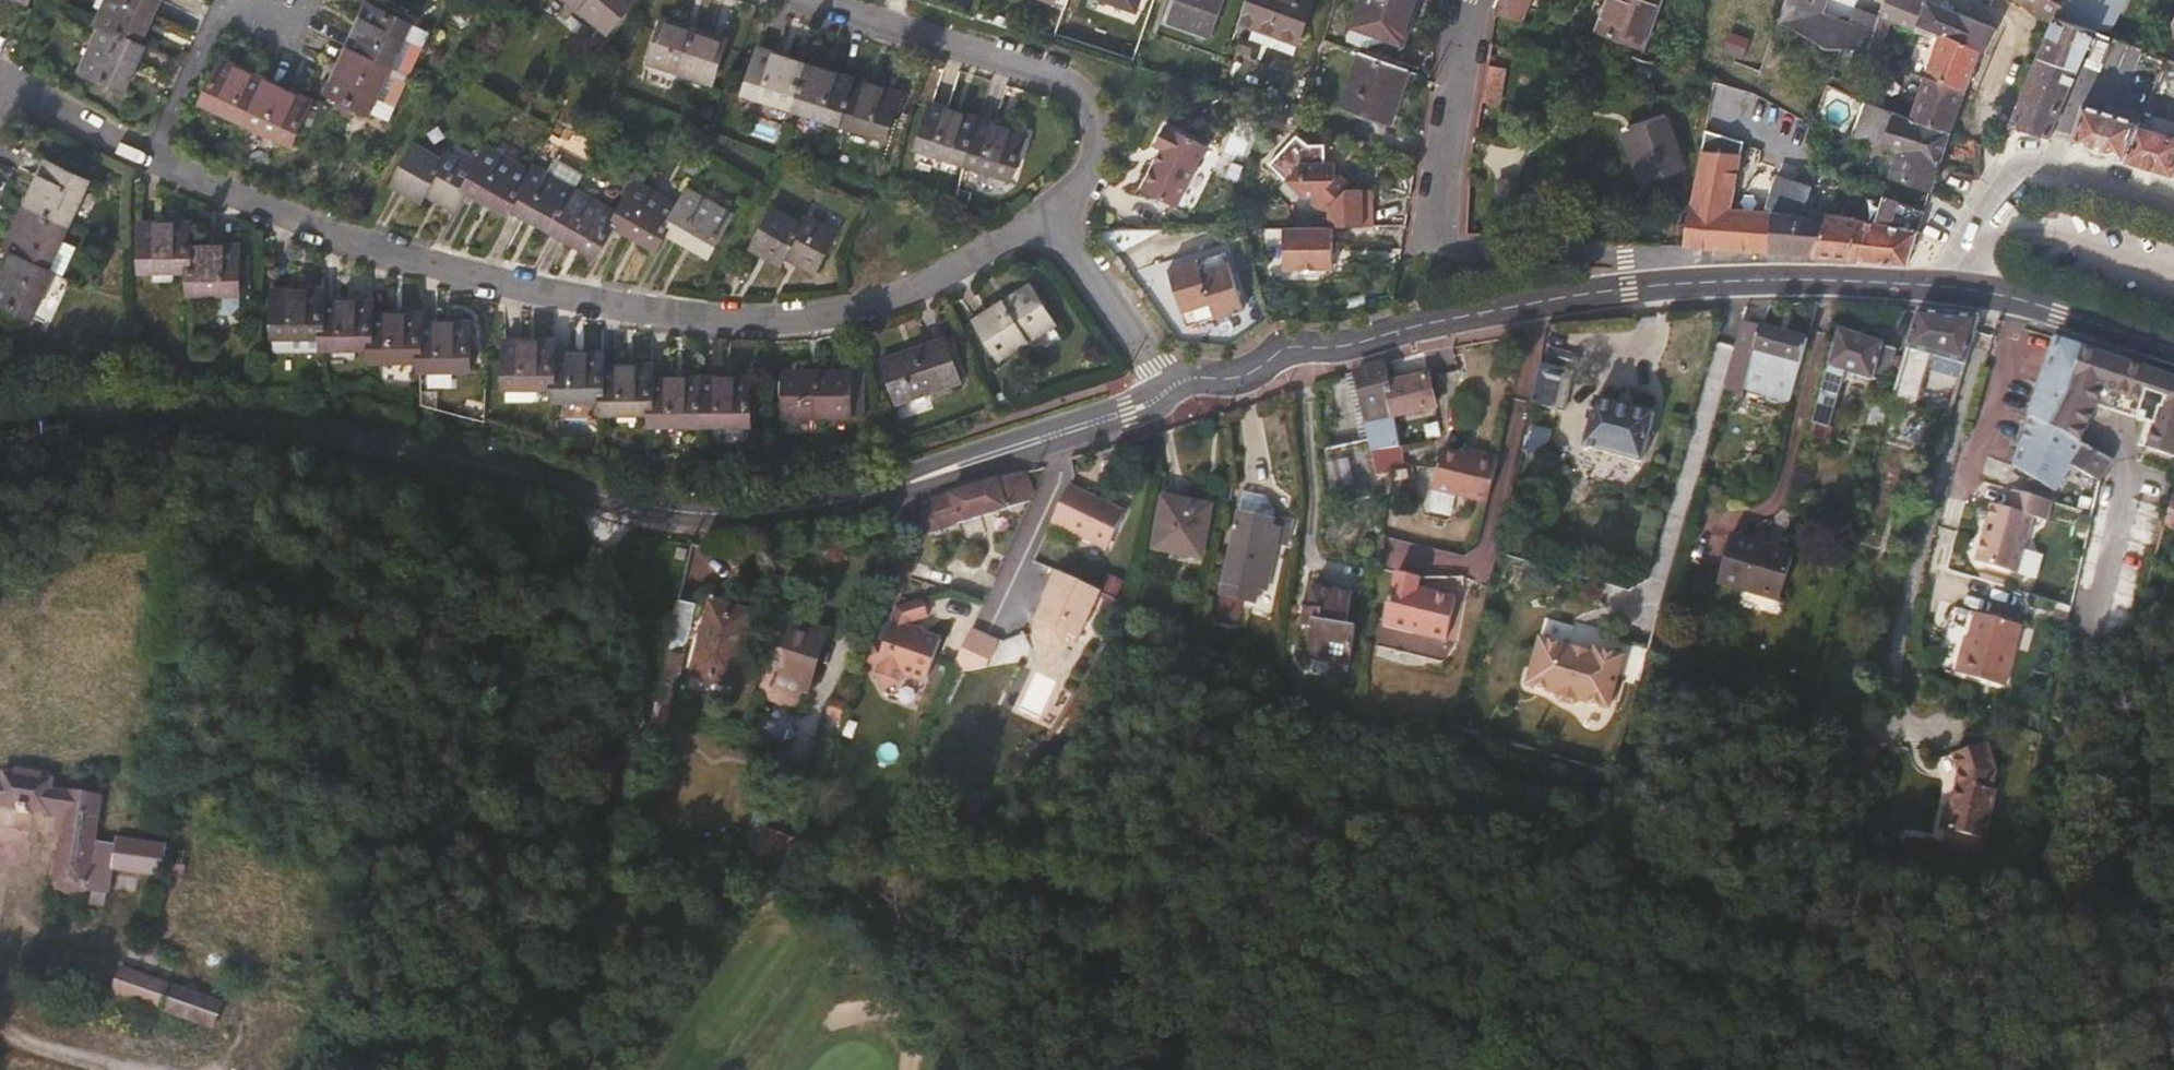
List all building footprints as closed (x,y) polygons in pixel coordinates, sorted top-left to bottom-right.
[(158,1),(155,0),(107,0),(94,30),(98,32),(138,49),(158,1)] [(609,34),(637,0),(569,0),(609,34)] [(1136,11),(1140,0),(1105,0),(1136,11)] [(1168,21),(1211,37),(1224,0),(1176,0),(1168,21)] [(1315,2),(1310,0),(1247,0),(1239,23),(1254,27),(1249,40),(1296,58),(1315,2)] [(1416,0),(1365,0),(1355,28),(1401,44),(1416,0)] [(1532,0),(1502,0),(1496,14),(1523,23),(1532,0)] [(1664,3),(1657,0),(1611,0),(1598,33),(1647,50),(1664,3)] [(1838,0),(1795,0),(1786,24),(1798,32),(1826,47),(1846,49),(1866,51),(1874,32),(1854,27),(1832,19),(1838,0)] [(1927,5),(1915,0),(1886,0),(1880,16),(1917,30),(1919,25),(1927,5)] [(1930,0),(1929,0),(1927,5),(1919,25),(1932,31),(1944,36),(1982,50),(1987,52),(1998,29),(1930,0)] [(2056,22),(2059,17),(2097,32),(2102,34),(2107,36),(2126,0),(2017,0),(2056,22)] [(390,69),(412,22),(369,2),(347,48),(390,69)] [(2051,136),(2097,32),(2059,17),(2056,22),(2011,124),(2051,136)] [(731,39),(660,18),(646,64),(715,85),(731,39)] [(1931,35),(1932,31),(1919,25),(1917,30),(1931,35)] [(123,92),(141,51),(138,49),(98,32),(80,73),(123,92)] [(1749,40),(1731,34),(1725,52),(1743,58),(1749,40)] [(2124,64),(2131,45),(2107,36),(2102,34),(2095,55),(2124,64)] [(1967,91),(1982,50),(1944,36),(1943,39),(1927,77),(1967,91)] [(791,108),(806,63),(757,47),(743,93),(791,108)] [(369,115),(390,69),(347,48),(325,95),(369,115)] [(1390,122),(1407,72),(1360,55),(1342,106),(1390,122)] [(246,123),(266,80),(221,59),(201,102),(246,123)] [(1498,99),(1504,62),(1492,60),(1485,98),(1498,99)] [(839,123),(853,77),(806,63),(791,108),(839,123)] [(886,138),(901,93),(853,77),(839,123),(886,138)] [(1953,133),(1967,91),(1927,77),(1913,117),(1953,133)] [(295,145),(314,101),(266,80),(246,123),(295,145)] [(966,164),(980,118),(930,102),(916,148),(966,164)] [(2141,125),(2142,121),(2089,106),(2076,144),(2126,160),(2141,125)] [(1933,190),(1953,133),(1913,117),(1897,111),(1884,147),(1899,152),(1891,175),(1933,190)] [(1014,179),(1028,133),(980,118),(966,164),(1014,179)] [(1630,134),(1646,180),(1684,167),(1668,121),(1630,134)] [(1164,147),(1141,192),(1176,209),(1209,144),(1167,123),(1156,143),(1164,147)] [(2173,170),(2173,136),(2141,125),(2126,160),(2173,174),(2173,170)] [(1770,252),(1772,213),(1767,212),(1729,208),(1743,146),(1706,133),(1697,176),(1690,212),(1685,247),(1770,252)] [(461,189),(473,167),(445,152),(441,160),(412,145),(391,182),(419,198),(422,191),(451,206),(461,189)] [(508,206),(530,169),(486,146),(473,167),(461,189),(505,212),(508,206)] [(69,227),(91,179),(47,160),(24,208),(69,227)] [(1331,228),(1371,228),(1371,202),(1361,202),(1361,190),(1345,191),(1334,179),(1334,163),(1305,163),(1305,166),(1294,182),(1305,199),(1305,202),(1317,202),(1317,209),(1323,214),(1329,214),(1330,228),(1331,228)] [(508,206),(553,230),(577,190),(532,165),(530,169),(508,206)] [(1815,256),(1826,223),(1830,211),(1835,196),(1778,178),(1767,212),(1772,213),(1770,252),(1815,256)] [(670,234),(687,203),(643,179),(636,191),(623,215),(617,226),(660,249),(670,234)] [(617,226),(623,215),(577,190),(553,230),(600,256),(617,226)] [(1361,190),(1361,202),(1371,202),(1370,190),(1361,190)] [(712,257),(735,216),(692,192),(687,203),(670,234),(712,257)] [(1907,264),(1919,230),(1895,225),(1901,202),(1884,196),(1877,221),(1866,260),(1907,264)] [(47,273),(69,227),(24,208),(4,253),(9,256),(47,273)] [(802,224),(771,208),(750,246),(782,264),(786,257),(817,273),(838,234),(806,217),(802,224)] [(1866,260),(1877,221),(1830,211),(1826,223),(1815,256),(1866,260)] [(190,271),(189,246),(189,222),(138,224),(139,271),(190,271)] [(1331,272),(1331,228),(1330,228),(1283,229),(1283,272),(1331,272)] [(242,293),(242,245),(189,246),(190,271),(190,294),(242,293)] [(1227,255),(1168,272),(1185,329),(1244,312),(1227,255)] [(55,277),(47,273),(9,256),(0,276),(0,304),(35,320),(55,277)] [(1056,322),(1032,284),(973,320),(998,360),(1056,322)] [(320,337),(320,301),(320,290),(271,289),(272,337),(320,337)] [(369,347),(367,311),(367,301),(320,301),(320,337),(320,348),(369,347)] [(418,360),(416,317),(416,311),(367,311),(369,347),(370,360),(418,360)] [(1966,364),(1978,320),(1918,313),(1892,401),(1916,407),(1932,355),(1966,364)] [(472,369),(469,316),(416,317),(418,360),(418,369),(472,369)] [(1777,370),(1780,360),(1800,366),(1808,338),(1743,320),(1724,385),(1744,390),(1752,363),(1777,370)] [(1830,430),(1846,374),(1873,382),(1878,363),(1894,367),(1900,348),(1838,329),(1811,425),(1830,430)] [(961,380),(947,338),(880,362),(895,404),(961,380)] [(551,387),(550,352),(550,339),(502,339),(503,388),(551,387)] [(2111,463),(2049,427),(2068,391),(2083,349),(2055,340),(2013,466),(2057,492),(2071,466),(2099,482),(2111,463)] [(2173,413),(2173,378),(2083,349),(2068,391),(2049,427),(2111,463),(2168,498),(2173,477),(2173,455),(2137,439),(2083,413),(2100,388),(2173,413)] [(601,400),(600,364),(600,352),(550,352),(551,387),(551,401),(601,400)] [(649,412),(648,378),(648,363),(600,364),(601,400),(601,414),(649,412)] [(1394,421),(1387,385),(1389,384),(1385,365),(1356,374),(1361,394),(1358,395),(1370,448),(1328,456),(1337,505),(1385,496),(1386,487),(1388,486),(1388,473),(1376,476),(1371,452),(1398,446),(1394,421)] [(1561,407),(1570,375),(1543,368),(1535,401),(1561,407)] [(853,371),(782,371),(782,418),(853,417),(853,371)] [(1394,421),(1436,410),(1428,376),(1389,384),(1387,385),(1394,421)] [(699,425),(698,377),(648,378),(649,412),(649,426),(699,425)] [(752,424),(750,377),(698,377),(699,425),(752,424)] [(1655,414),(1595,398),(1583,447),(1642,463),(1655,414)] [(1883,430),(1891,406),(1873,400),(1866,424),(1883,430)] [(1826,449),(1831,431),(1830,430),(1811,425),(1806,443),(1826,449)] [(1532,498),(1549,434),(1532,429),(1527,450),(1523,449),(1511,494),(1532,498)] [(1402,470),(1398,446),(1371,452),(1376,476),(1388,473),(1402,470)] [(1439,451),(1427,494),(1484,509),(1496,466),(1439,451)] [(921,536),(1033,500),(1034,498),(1026,473),(932,501),(933,510),(922,513),(921,536)] [(1105,553),(1124,515),(1068,488),(1050,526),(1105,553)] [(2047,522),(2053,502),(2005,489),(2000,506),(1987,503),(1968,568),(2015,581),(2033,518),(2047,522)] [(2172,498),(2165,524),(2173,529),(2173,499),(2172,498)] [(1209,509),(1165,500),(1156,547),(1202,556),(1209,509)] [(1271,520),(1239,514),(1223,596),(1255,602),(1258,589),(1265,590),(1276,531),(1269,529),(1271,520)] [(1791,553),(1735,537),(1721,583),(1777,599),(1791,553)] [(1389,570),(1378,641),(1452,652),(1463,580),(1423,574),(1427,549),(1387,543),(1382,569),(1389,570)] [(908,578),(916,556),(902,551),(887,593),(900,598),(908,578)] [(1076,643),(1100,594),(1054,571),(1044,590),(1049,593),(1045,601),(1035,621),(1036,622),(1032,632),(1038,646),(1050,651),(1060,648),(1065,638),(1076,643)] [(1045,601),(1049,593),(1044,590),(1040,598),(1045,601)] [(1348,657),(1350,593),(1305,592),(1303,656),(1348,657)] [(689,636),(698,600),(681,597),(673,632),(689,636)] [(940,641),(908,630),(909,623),(928,617),(923,600),(897,608),(883,646),(870,642),(863,661),(878,666),(875,675),(885,688),(898,681),(901,674),(920,680),(927,678),(940,641)] [(734,686),(753,614),(710,603),(692,675),(734,686)] [(799,634),(805,613),(788,607),(781,628),(799,634)] [(2020,627),(1975,614),(1965,652),(1961,651),(1954,675),(2003,689),(2020,627)] [(820,640),(799,634),(781,628),(758,699),(792,710),(803,677),(807,678),(820,640)] [(985,672),(998,645),(970,632),(954,667),(964,673),(985,672)] [(1615,711),(1623,659),(1532,645),(1524,697),(1615,711)] [(908,680),(897,694),(912,706),(923,692),(908,680)] [(671,707),(674,693),(660,690),(657,704),(671,707)] [(833,750),(849,704),(833,698),(826,718),(832,720),(823,747),(833,750)] [(664,734),(671,707),(657,704),(651,731),(664,734)] [(1988,744),(1952,755),(1957,772),(1951,802),(1947,802),(1940,828),(1986,838),(1998,790),(1994,789),(1998,772),(1988,744)] [(145,822),(150,780),(105,771),(106,767),(97,766),(97,762),(64,756),(63,763),(48,760),(46,771),(28,768),(24,788),(112,800),(104,873),(139,877),(140,862),(142,845),(164,847),(179,849),(183,818),(163,816),(162,825),(145,822)] [(739,874),(745,878),(786,871),(796,841),(763,828),(755,850),(749,848),(739,874)] [(162,864),(164,847),(142,845),(140,862),(162,864)] [(224,1000),(121,966),(111,994),(214,1029),(224,1000)]
